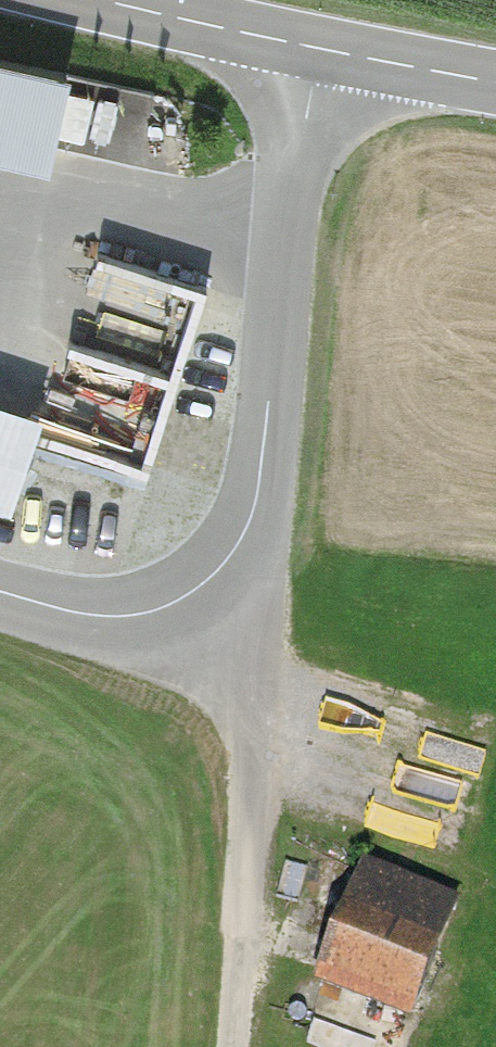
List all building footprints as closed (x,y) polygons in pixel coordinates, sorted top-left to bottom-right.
[(0,42),(0,134),(49,145),(69,57),(0,42)] [(0,404),(0,502),(6,504),(34,414),(0,404)] [(460,893),(362,855),(313,984),(411,1021),(460,893)]
